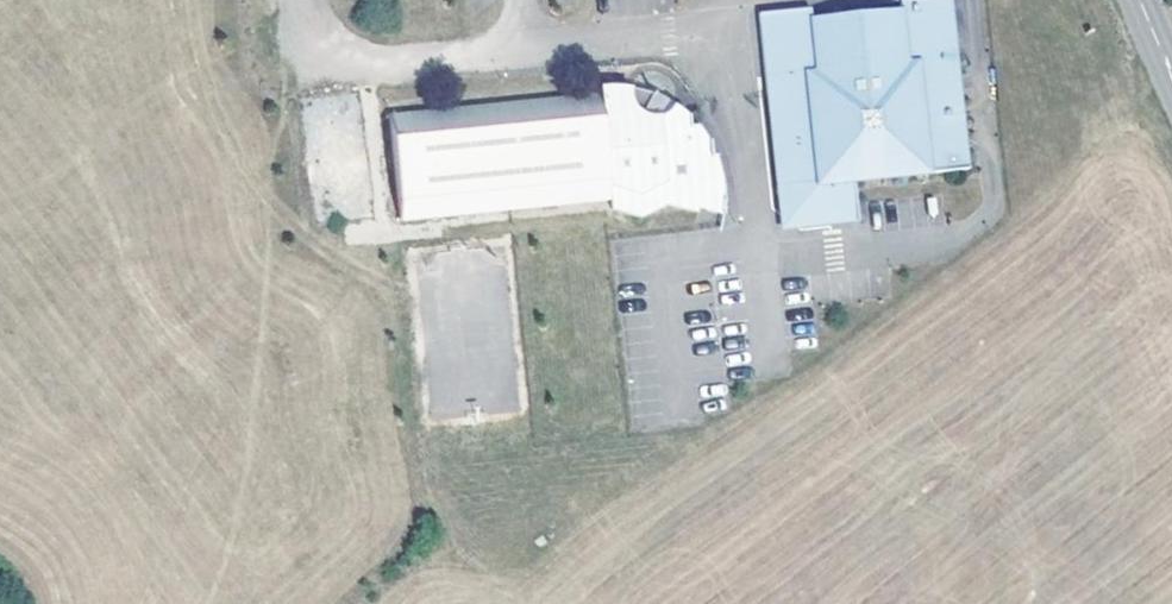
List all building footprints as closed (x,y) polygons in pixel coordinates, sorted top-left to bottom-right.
[(761,13),(769,95),(784,93),(785,105),(780,105),(790,204),(804,216),(857,210),(854,180),(969,168),(961,87),(948,88),(946,77),(954,76),(951,52),(944,53),(943,44),(957,43),(953,0),(902,0),(902,9),(813,18),(811,8),(761,13)] [(961,87),(957,43),(943,44),(944,53),(951,52),(954,76),(946,77),(948,88),(961,87)] [(601,95),(390,115),(399,222),(611,199),(612,209),(641,216),(670,204),(699,211),(700,206),(724,214),(725,197),(724,184),(720,168),(718,156),(712,157),(709,143),(700,126),(690,127),(688,116),(672,104),(667,112),(660,118),(651,118),(640,115),(633,105),(628,88),(621,88),(614,87),(601,89),(601,95)] [(643,90),(628,88),(633,105),(640,115),(651,118),(660,118),(667,112),(672,104),(667,102),(655,94),(643,90)] [(784,93),(769,95),(782,228),(859,221),(857,210),(804,216),(790,204),(780,105),(785,105),(784,93)]
